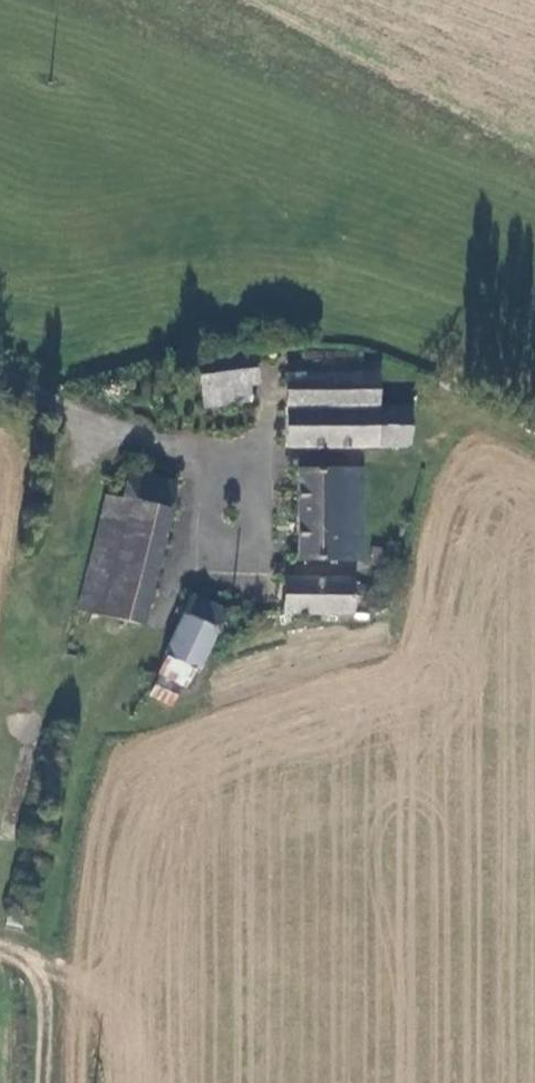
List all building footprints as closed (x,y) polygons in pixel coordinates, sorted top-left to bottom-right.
[(201,364),(207,394),(250,385),(259,383),(253,354),(201,364)] [(289,364),(290,408),(380,407),(379,363),(289,364)] [(250,385),(207,394),(211,410),(253,401),(250,385)] [(290,447),(412,446),(412,406),(380,407),(290,408),(290,447)] [(367,562),(367,469),(302,469),(302,562),(367,562)] [(133,472),(126,497),(168,508),(174,483),(133,472)] [(126,497),(104,492),(74,606),(145,624),(174,510),(168,508),(126,497)] [(376,565),(402,571),(405,553),(380,548),(376,565)] [(286,579),(286,612),(357,614),(357,606),(360,610),(372,610),(376,604),(377,590),(369,585),(357,585),(357,580),(286,579)] [(168,664),(163,673),(191,687),(200,665),(204,668),(228,612),(195,597),(169,655),(168,664)]
